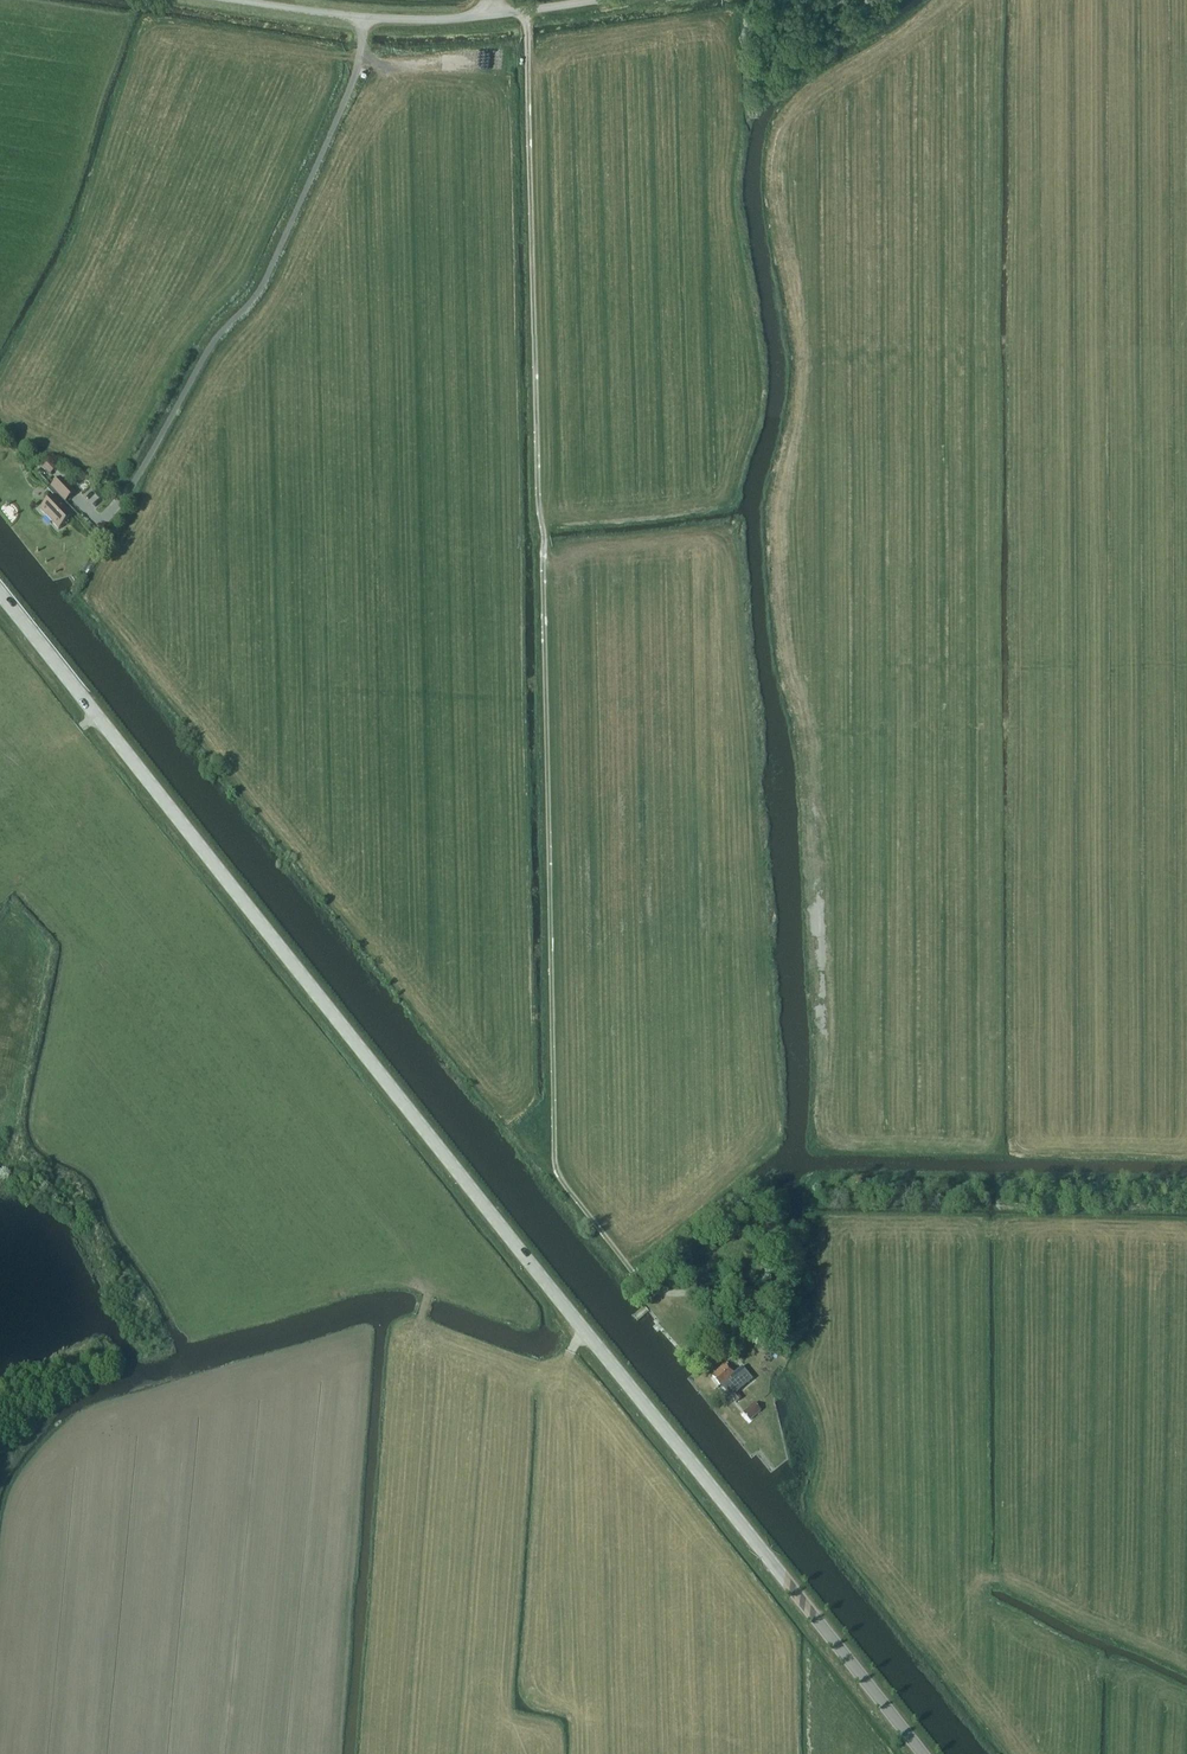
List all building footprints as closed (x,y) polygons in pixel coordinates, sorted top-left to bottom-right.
[(56,468),(48,460),(42,466),(50,474),(56,468)] [(74,493),(61,479),(51,488),(56,493),(39,509),(58,529),(72,516),(62,505),(74,493)] [(782,1246),(781,1236),(774,1237),(775,1247),(782,1246)] [(656,1297),(651,1303),(669,1320),(675,1314),(656,1297)] [(752,1380),(742,1367),(735,1373),(727,1362),(717,1370),(718,1372),(713,1376),(730,1398),(752,1380)] [(734,1403),(741,1411),(749,1405),(741,1397),(734,1403)] [(756,1402),(754,1404),(742,1413),(749,1421),(767,1406),(761,1399),(756,1403),(756,1402)] [(751,1428),(746,1433),(755,1443),(760,1439),(751,1428)]
